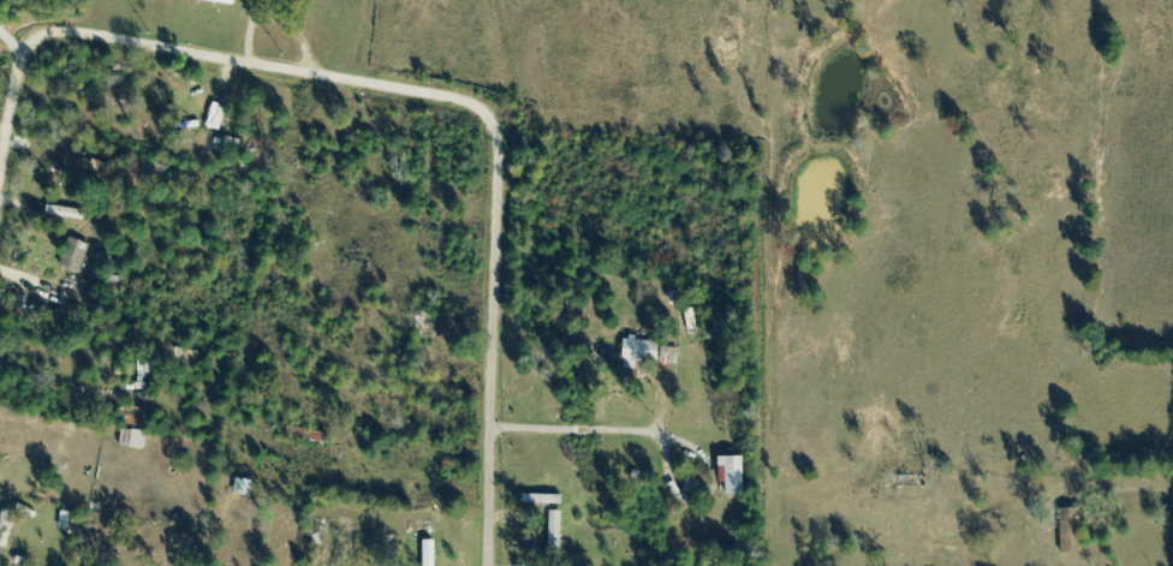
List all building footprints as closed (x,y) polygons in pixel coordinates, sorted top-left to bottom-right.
[(56,220),(87,220),(88,211),(56,210),(56,220)] [(85,273),(92,244),(70,239),(63,268),(85,273)] [(663,341),(627,341),(627,363),(663,364),(663,341)] [(749,459),(723,459),(723,485),(731,485),(731,498),(750,498),(749,459)] [(1063,510),(1062,554),(1085,555),(1086,511),(1063,510)] [(5,511),(4,530),(0,530),(0,546),(12,547),(14,511),(5,511)] [(566,514),(554,514),(553,556),(565,556),(566,514)] [(438,543),(428,543),(429,565),(438,565),(438,543)]
